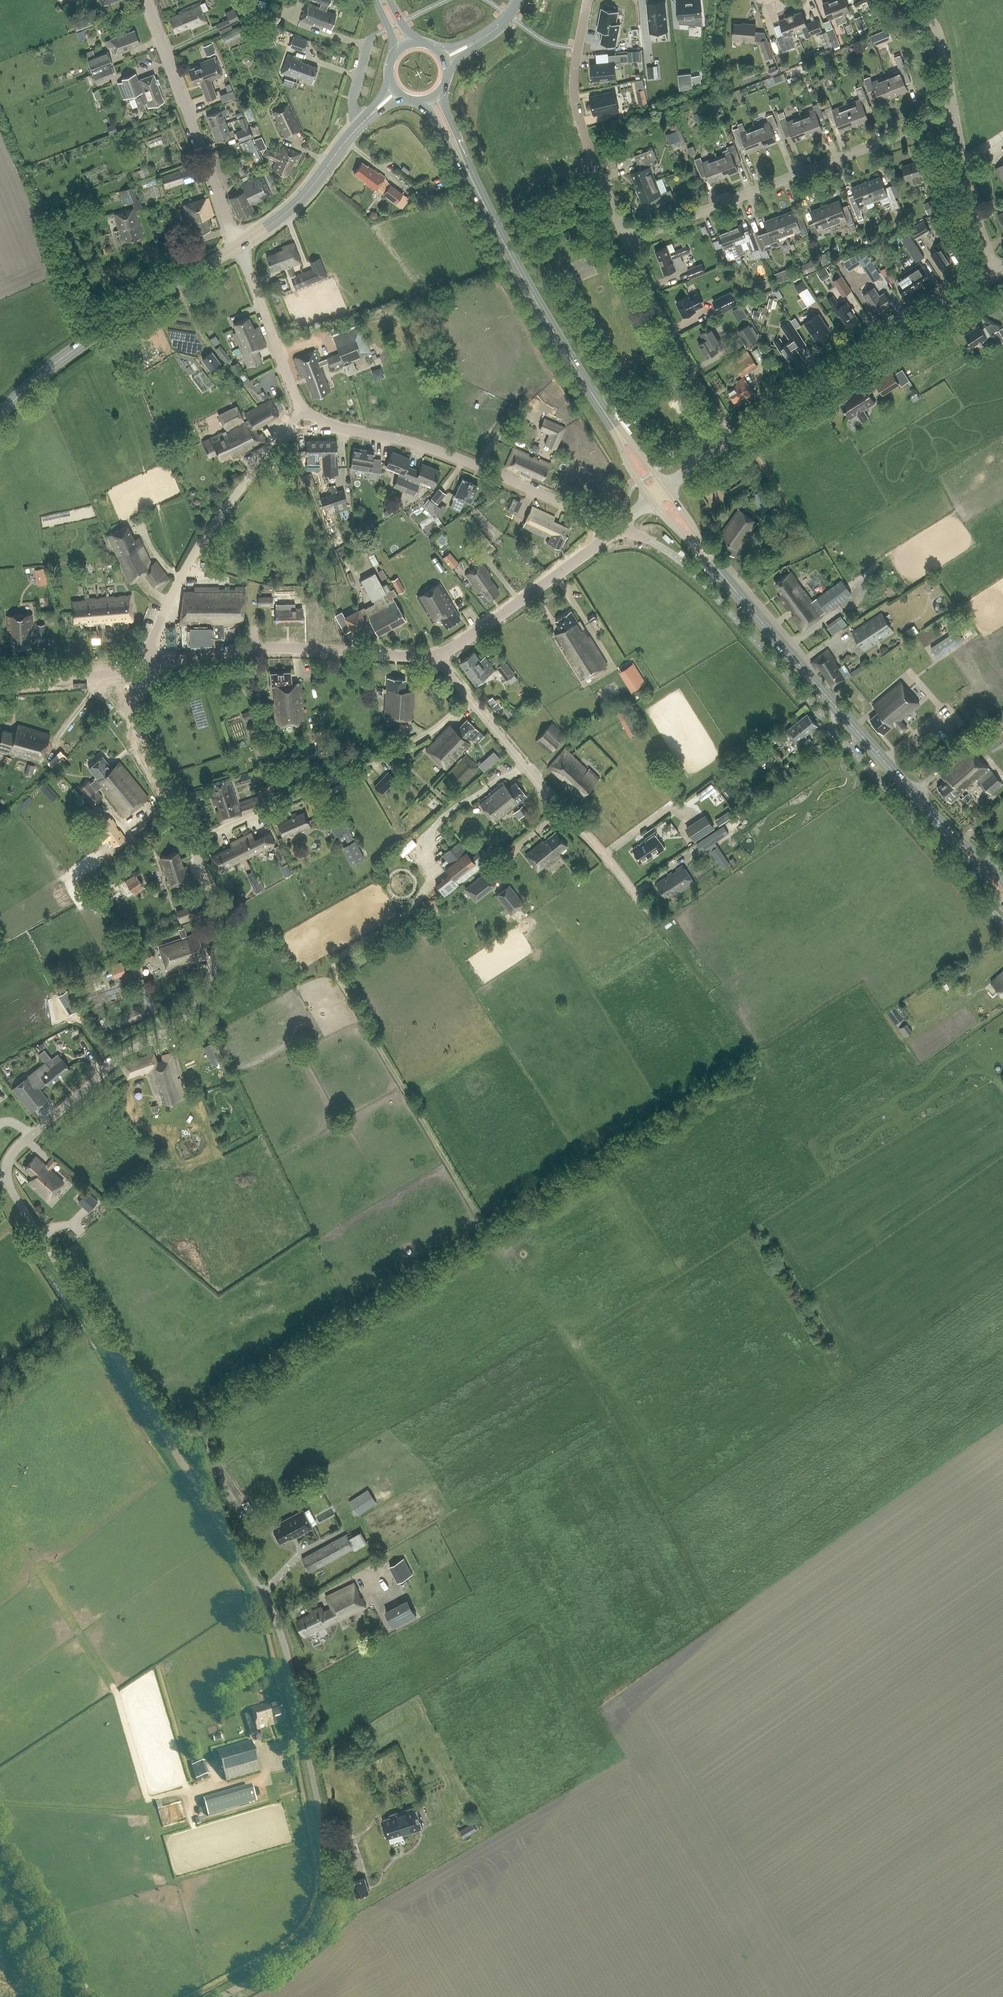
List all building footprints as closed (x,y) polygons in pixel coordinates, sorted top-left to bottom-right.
[(319,9),(306,5),(300,22),(314,26),(314,24),(332,30),(337,16),(326,12),(326,11),(325,11),(328,2),(324,0),(311,0),(321,3),(319,9)] [(700,0),(678,2),(679,23),(702,26),(700,0)] [(842,22),(832,0),(829,0),(822,3),(829,19),(833,17),(836,25),(842,22)] [(842,22),(847,20),(843,12),(849,10),(845,0),(832,0),(842,22)] [(182,8),(183,12),(184,14),(170,20),(176,34),(207,21),(199,1),(182,8)] [(665,2),(648,4),(650,32),(668,30),(665,2)] [(282,11),(265,5),(261,17),(278,23),(282,11)] [(602,8),(598,30),(604,31),(601,44),(615,47),(615,46),(618,32),(620,24),(616,23),(618,11),(615,10),(615,7),(606,5),(605,8),(602,8)] [(228,18),(216,24),(221,34),(233,29),(231,25),(240,21),(234,8),(225,12),(228,18)] [(789,14),(796,31),(803,28),(806,36),(821,30),(817,20),(806,24),(801,11),(795,14),(794,12),(789,14)] [(788,34),(796,31),(789,14),(784,17),(784,18),(779,20),(784,31),(776,35),(783,52),(794,47),(788,34)] [(860,17),(854,19),(859,30),(865,27),(860,17)] [(74,23),(77,30),(89,25),(86,18),(74,23)] [(267,24),(257,28),(264,43),(274,38),(267,24)] [(733,40),(754,42),(755,25),(746,25),(746,26),(734,25),(733,40)] [(245,28),(230,33),(232,40),(247,35),(245,28)] [(833,28),(827,30),(834,48),(840,45),(833,28)] [(84,30),(76,33),(79,41),(87,38),(84,30)] [(115,54),(140,44),(134,30),(106,40),(108,46),(112,45),(115,54)] [(819,34),(825,48),(832,45),(827,31),(819,34)] [(880,42),(877,34),(872,36),(875,44),(880,42)] [(641,35),(633,36),(635,48),(643,47),(641,35)] [(294,36),(291,46),(304,51),(308,41),(294,36)] [(210,55),(218,52),(215,42),(207,45),(210,55)] [(761,45),(766,59),(773,57),(768,43),(761,45)] [(815,53),(817,58),(832,52),(830,47),(815,53)] [(111,64),(106,51),(95,55),(93,50),(85,53),(91,72),(111,64)] [(592,74),(591,74),(591,76),(592,76),(593,80),(602,79),(602,81),(608,81),(608,79),(616,78),(615,69),(622,68),(621,62),(629,61),(628,53),(608,55),(609,63),(591,64),(592,74)] [(312,85),(318,69),(301,63),(302,59),(288,54),(281,73),(312,85)] [(829,62),(826,55),(820,57),(823,64),(829,62)] [(898,72),(885,77),(893,97),(906,92),(904,85),(911,82),(902,56),(895,58),(900,70),(897,71),(898,72)] [(210,80),(221,76),(214,57),(198,63),(199,66),(189,70),(195,85),(200,83),(206,100),(216,96),(210,80)] [(787,63),(779,67),(781,72),(790,68),(787,63)] [(809,65),(791,70),(793,77),(811,71),(809,65)] [(658,66),(648,67),(649,78),(659,77),(658,66)] [(776,66),(768,69),(771,76),(779,73),(776,66)] [(115,74),(112,67),(101,71),(103,78),(115,74)] [(124,81),(118,83),(124,98),(133,94),(138,106),(146,103),(148,107),(164,101),(154,74),(139,80),(136,73),(123,78),(124,81)] [(700,75),(691,77),(692,84),(701,82),(700,75)] [(868,78),(865,79),(869,92),(875,90),(879,101),(893,97),(885,77),(872,82),(871,77),(868,78)] [(235,82),(229,83),(231,91),(223,93),(225,100),(239,97),(235,82)] [(862,86),(856,88),(860,99),(858,99),(859,102),(847,106),(855,126),(868,121),(866,114),(872,112),(862,86)] [(645,90),(636,91),(639,105),(647,103),(645,90)] [(614,91),(590,98),(594,114),(609,111),(609,114),(619,111),(614,91)] [(711,104),(704,106),(706,114),(713,111),(711,104)] [(808,114),(801,117),(808,137),(823,132),(819,123),(825,121),(819,104),(813,106),(814,109),(807,112),(808,114)] [(289,105),(273,112),(285,138),(301,130),(289,105)] [(831,106),(825,109),(831,126),(837,124),(840,131),(855,126),(847,106),(833,111),(831,106)] [(207,116),(212,129),(225,124),(222,116),(226,115),(224,110),(207,116)] [(779,119),(785,117),(783,111),(777,114),(779,119)] [(769,122),(754,128),(761,147),(777,142),(772,130),(779,128),(773,115),(767,117),(769,122)] [(244,116),(238,119),(243,129),(236,132),(240,142),(252,137),(244,116)] [(779,119),(779,120),(786,138),(792,136),(794,142),(808,137),(801,117),(787,122),(785,117),(779,119)] [(739,128),(733,130),(739,147),(745,145),(748,153),(761,147),(754,128),(746,131),(743,122),(738,124),(739,128)] [(225,124),(212,129),(216,142),(234,136),(232,130),(228,131),(225,124)] [(250,126),(254,137),(261,134),(257,124),(250,126)] [(666,135),(670,145),(680,141),(676,131),(666,135)] [(163,135),(150,139),(152,146),(165,142),(163,135)] [(261,139),(255,141),(260,152),(265,150),(261,139)] [(255,150),(254,142),(246,142),(247,150),(255,150)] [(724,155),(716,158),(724,177),(737,172),(734,165),(740,163),(733,145),(727,147),(728,149),(723,151),(724,155)] [(693,146),(687,148),(690,157),(696,154),(693,146)] [(265,156),(277,162),(273,170),(287,177),(294,163),(297,165),(301,155),(284,147),(280,155),(268,149),(267,151),(265,156)] [(655,166),(654,165),(656,164),(654,159),(657,158),(653,149),(635,156),(639,165),(642,170),(630,175),(635,189),(656,182),(650,167),(655,166)] [(700,158),(694,160),(701,178),(707,175),(709,182),(724,177),(716,158),(702,163),(700,158)] [(375,192),(386,177),(362,160),(353,173),(365,182),(364,184),(375,192)] [(914,184),(919,182),(917,174),(919,174),(915,160),(901,165),(905,178),(912,176),(914,184)] [(86,172),(90,182),(111,173),(107,163),(86,172)] [(180,169),(161,175),(165,188),(184,182),(180,169)] [(268,171),(263,173),(267,182),(272,180),(268,171)] [(251,205),(271,196),(262,176),(242,185),(245,192),(229,198),(238,218),(253,211),(251,205)] [(873,202),(881,198),(883,203),(890,200),(893,209),(898,207),(890,186),(883,188),(879,177),(865,182),(873,202)] [(635,189),(641,203),(649,200),(652,210),(665,205),(664,202),(673,199),(671,191),(661,195),(656,182),(635,189)] [(862,212),(860,208),(868,206),(867,204),(873,202),(865,182),(851,187),(853,195),(848,197),(857,220),(863,218),(861,212),(862,212)] [(390,184),(383,194),(396,204),(403,194),(390,184)] [(119,191),(124,204),(132,201),(134,205),(139,204),(132,186),(119,191)] [(425,196),(417,190),(413,195),(422,201),(425,196)] [(944,207),(939,196),(924,203),(929,214),(944,207)] [(206,217),(214,214),(208,197),(183,205),(190,225),(186,226),(187,231),(191,229),(193,234),(210,229),(206,217)] [(837,201),(824,206),(831,225),(840,221),(841,225),(848,223),(848,225),(854,223),(847,205),(839,208),(837,201)] [(816,223),(810,225),(814,237),(820,235),(819,232),(825,230),(824,227),(831,225),(824,206),(811,211),(816,223)] [(114,212),(118,230),(115,230),(116,235),(119,234),(119,236),(120,236),(121,240),(125,239),(142,235),(135,207),(114,212)] [(793,211),(779,216),(786,236),(800,231),(802,236),(807,234),(800,215),(795,217),(793,211)] [(761,250),(773,246),(779,244),(777,239),(786,236),(779,216),(764,221),(768,233),(756,237),(761,250)] [(924,220),(910,228),(915,238),(930,230),(924,220)] [(737,250),(739,256),(744,254),(739,243),(746,240),(751,251),(758,248),(752,233),(746,235),(741,224),(729,229),(737,249),(737,250)] [(723,249),(724,249),(726,255),(732,252),(735,258),(739,256),(737,250),(737,249),(729,229),(717,234),(723,249)] [(925,257),(910,235),(902,240),(917,262),(925,257)] [(885,240),(878,243),(881,248),(887,245),(885,240)] [(947,249),(944,244),(942,240),(935,245),(937,248),(931,252),(940,266),(950,259),(944,251),(947,249)] [(292,266),(300,263),(293,243),(282,247),(283,251),(266,257),(272,272),(279,269),(280,270),(287,268),(292,266)] [(672,259),(689,252),(686,246),(669,253),(666,247),(654,252),(663,274),(676,269),(672,259)] [(864,268),(873,262),(864,249),(855,255),(850,258),(856,266),(861,263),(864,268)] [(826,252),(820,254),(824,264),(830,262),(826,252)] [(79,256),(73,257),(76,267),(82,266),(79,256)] [(806,263),(809,271),(823,265),(820,257),(806,263)] [(312,268),(291,276),(296,289),(327,276),(320,258),(310,262),(312,268)] [(907,270),(917,285),(930,277),(924,268),(920,262),(907,270)] [(702,263),(687,269),(691,278),(706,272),(702,263)] [(888,266),(881,271),(889,283),(896,278),(888,266)] [(899,278),(895,281),(903,294),(917,285),(907,270),(897,276),(899,278)] [(780,272),(771,275),(774,284),(783,281),(780,272)] [(842,275),(832,281),(843,296),(852,290),(848,285),(843,276),(842,275)] [(803,281),(795,287),(803,300),(812,294),(803,281)] [(277,283),(268,287),(271,293),(273,292),(276,299),(283,296),(277,283)] [(762,284),(755,287),(758,292),(764,289),(762,284)] [(873,285),(862,293),(869,302),(871,301),(878,311),(891,303),(884,292),(880,294),(873,285)] [(719,314),(738,305),(732,291),(713,300),(719,314)] [(699,294),(689,298),(688,297),(676,302),(683,317),(695,312),(694,310),(704,306),(699,294)] [(858,320),(850,306),(846,301),(839,305),(833,295),(828,298),(838,315),(840,314),(848,327),(858,320)] [(774,299),(770,298),(767,307),(776,309),(777,305),(772,304),(774,299)] [(754,310),(752,317),(759,319),(761,312),(754,310)] [(819,313),(803,323),(810,333),(812,332),(820,345),(830,338),(827,333),(830,330),(819,313)] [(257,350),(259,350),(262,347),(266,346),(257,327),(255,328),(250,317),(234,324),(239,335),(236,336),(243,353),(253,348),(257,350)] [(796,317),(792,320),(797,328),(801,326),(796,317)] [(375,362),(371,354),(360,324),(333,335),(340,353),(320,361),(315,350),(294,358),(302,378),(305,377),(313,397),(330,391),(320,367),(322,367),(321,365),(329,362),(331,367),(343,362),(344,364),(367,356),(348,364),(350,370),(369,362),(370,364),(375,362)] [(749,324),(738,331),(746,345),(757,338),(749,324)] [(704,341),(698,344),(706,358),(717,351),(714,346),(720,342),(710,327),(699,334),(704,341)] [(982,347),(988,343),(978,327),(964,336),(972,348),(980,343),(982,347)] [(990,335),(997,345),(1002,341),(996,331),(990,335)] [(780,338),(774,342),(781,352),(783,351),(791,364),(802,357),(797,349),(805,344),(798,332),(789,338),(792,344),(786,348),(780,338)] [(258,351),(259,350),(257,350),(253,348),(243,353),(249,367),(262,361),(258,351)] [(202,358),(210,370),(222,362),(213,350),(202,358)] [(747,351),(725,365),(729,371),(736,366),(742,376),(757,366),(747,351)] [(239,361),(231,365),(236,376),(244,372),(239,361)] [(890,369),(873,379),(883,395),(900,384),(890,369)] [(745,398),(753,393),(744,378),(736,383),(737,385),(727,391),(734,402),(744,396),(745,398)] [(862,409),(874,402),(863,385),(850,393),(852,396),(840,403),(849,417),(856,413),(861,420),(867,417),(862,409)] [(218,414),(226,430),(202,442),(210,457),(218,453),(220,456),(232,450),(235,456),(265,441),(261,433),(255,436),(252,429),(279,416),(271,400),(245,413),(249,420),(245,422),(236,405),(218,414)] [(546,444),(557,449),(566,427),(545,419),(541,429),(551,433),(546,444)] [(324,440),(307,441),(309,470),(321,469),(321,458),(325,458),(324,455),(324,440)] [(338,440),(324,440),(324,455),(325,458),(325,473),(339,473),(338,440)] [(351,467),(370,471),(382,473),(382,459),(373,457),(374,450),(355,447),(352,461),(351,467)] [(544,479),(551,462),(540,458),(540,459),(514,448),(506,467),(530,477),(532,474),(544,479)] [(404,493),(409,482),(414,468),(409,465),(411,460),(393,453),(387,468),(401,473),(395,489),(404,493)] [(419,469),(414,468),(409,482),(418,486),(420,481),(434,486),(440,472),(421,464),(419,469)] [(460,510),(465,499),(471,502),(479,486),(464,478),(450,506),(460,510)] [(334,484),(330,486),(331,488),(334,498),(336,504),(338,510),(348,506),(346,501),(347,500),(343,489),(337,491),(334,484)] [(331,493),(320,497),(324,508),(336,504),(334,498),(331,488),(330,486),(329,486),(331,493)] [(438,503),(446,494),(439,489),(431,498),(438,503)] [(516,513),(522,502),(514,497),(508,509),(516,513)] [(561,549),(570,528),(554,521),(555,517),(532,507),(523,528),(548,539),(549,535),(552,536),(549,543),(561,549)] [(733,557),(757,523),(737,509),(717,538),(720,540),(716,546),(733,557)] [(370,520),(363,523),(366,530),(373,527),(370,520)] [(156,588),(170,580),(155,561),(151,563),(139,537),(134,538),(126,526),(107,535),(111,544),(112,543),(131,583),(141,578),(138,572),(142,570),(156,588)] [(367,539),(361,542),(364,549),(370,546),(367,539)] [(450,552),(443,558),(452,568),(458,563),(450,552)] [(485,603),(501,592),(490,578),(492,576),(483,563),(467,574),(481,594),(479,595),(485,603)] [(48,566),(38,568),(40,584),(51,583),(48,566)] [(373,600),(375,603),(365,608),(364,606),(345,616),(353,631),(366,624),(369,630),(375,627),(378,634),(406,619),(393,595),(396,593),(394,588),(391,590),(387,583),(383,585),(375,572),(360,580),(372,601),(373,600)] [(788,573),(774,583),(781,593),(777,597),(787,611),(792,607),(796,613),(791,617),(802,631),(822,616),(821,615),(826,611),(827,612),(852,594),(841,579),(810,603),(800,590),(800,591),(793,581),(788,573)] [(398,577),(392,580),(398,593),(405,589),(398,577)] [(447,627),(461,618),(440,583),(418,596),(433,622),(441,617),(447,627)] [(184,592),(180,623),(182,623),(182,646),(187,646),(188,647),(214,646),(214,638),(225,638),(224,624),(242,624),(246,592),(246,587),(203,588),(203,591),(184,592)] [(113,595),(101,597),(99,597),(99,598),(95,599),(95,597),(84,599),(84,600),(71,601),(73,624),(85,623),(85,625),(91,624),(92,622),(103,621),(103,623),(111,622),(112,620),(124,618),(124,621),(134,620),(131,594),(119,595),(119,596),(113,597),(113,595)] [(258,597),(258,606),(272,606),(272,596),(258,597)] [(303,624),(303,608),(277,609),(277,624),(303,624)] [(583,680),(607,664),(580,620),(578,621),(571,610),(556,620),(562,631),(555,635),(583,680)] [(882,612),(852,631),(864,651),(894,632),(882,612)] [(594,613),(587,617),(591,622),(597,618),(594,613)] [(31,631),(33,631),(31,614),(5,615),(6,632),(12,635),(13,647),(30,646),(29,638),(31,638),(31,631)] [(830,624),(837,634),(851,623),(845,614),(830,624)] [(37,624),(38,638),(45,638),(45,624),(37,624)] [(947,652),(943,647),(960,636),(956,630),(951,634),(935,644),(931,647),(938,658),(942,655),(947,652)] [(476,683),(495,670),(485,656),(480,659),(474,651),(460,662),(476,683)] [(819,668),(820,667),(823,672),(833,686),(845,678),(851,674),(845,665),(839,669),(826,651),(812,661),(811,661),(812,662),(817,669),(819,667),(819,668)] [(507,679),(513,674),(504,662),(498,667),(507,679)] [(633,663),(621,671),(633,691),(645,683),(633,663)] [(273,691),(275,724),(304,721),(301,683),(291,684),(291,672),(271,673),(272,686),(274,686),(274,691),(273,691)] [(412,719),(414,692),(404,691),(405,680),(387,678),(384,717),(412,719)] [(878,712),(870,719),(883,734),(891,727),(895,724),(901,732),(908,726),(901,719),(919,703),(901,682),(873,706),(878,712)] [(490,704),(495,712),(503,706),(499,701),(496,704),(494,701),(490,704)] [(253,709),(242,713),(244,719),(255,716),(253,709)] [(805,734),(817,725),(807,713),(785,730),(796,745),(807,737),(805,734)] [(983,735),(993,752),(1002,746),(1001,743),(1002,742),(1002,730),(997,719),(989,724),(992,729),(983,735)] [(457,731),(451,725),(426,750),(445,769),(470,744),(468,742),(472,739),(473,740),(480,733),(467,720),(457,731)] [(567,735),(553,722),(536,741),(549,754),(567,735)] [(49,734),(17,725),(15,734),(2,730),(1,734),(0,734),(0,751),(42,762),(49,734)] [(389,732),(392,744),(405,740),(401,728),(389,732)] [(786,737),(780,729),(768,739),(773,744),(777,741),(779,743),(786,737)] [(585,795),(600,778),(590,768),(589,769),(566,748),(549,766),(564,780),(566,777),(570,781),(568,784),(572,788),(575,785),(585,795)] [(990,769),(988,771),(969,748),(940,773),(946,780),(936,789),(949,804),(978,779),(990,795),(1002,785),(990,769)] [(466,754),(449,772),(463,785),(479,768),(466,754)] [(94,778),(95,779),(91,782),(89,780),(79,789),(93,805),(103,797),(97,790),(101,786),(126,816),(149,797),(119,761),(112,767),(102,755),(88,767),(96,776),(94,778)] [(495,762),(489,755),(481,762),(478,765),(485,771),(488,769),(495,762)] [(273,760),(267,762),(271,774),(277,771),(273,760)] [(29,765),(26,774),(32,776),(35,767),(29,765)] [(63,767),(58,771),(63,776),(67,772),(63,767)] [(397,780),(388,771),(383,777),(392,785),(397,780)] [(234,780),(236,785),(251,781),(248,773),(239,776),(239,778),(234,780)] [(221,822),(242,815),(230,778),(213,784),(215,791),(212,791),(214,797),(213,798),(221,822)] [(495,821),(526,795),(515,782),(508,788),(502,781),(478,801),(495,821)] [(716,781),(702,792),(707,798),(721,788),(716,781)] [(971,799),(967,794),(962,798),(966,803),(971,799)] [(261,807),(257,796),(239,802),(243,813),(261,807)] [(522,805),(513,813),(518,819),(527,811),(522,805)] [(337,835),(349,828),(339,810),(327,816),(337,835)] [(729,811),(715,820),(719,826),(733,817),(729,811)] [(284,838),(311,827),(305,812),(298,815),(297,813),(277,821),(284,838)] [(713,828),(705,816),(686,828),(694,840),(713,828)] [(113,819),(112,819),(100,827),(103,831),(98,835),(103,844),(109,840),(114,847),(126,839),(127,839),(120,829),(119,830),(116,825),(117,825),(113,818),(113,819)] [(667,825),(675,835),(679,832),(671,822),(667,825)] [(641,861),(655,851),(657,853),(664,848),(654,834),(656,832),(653,828),(643,834),(646,839),(633,848),(641,861)] [(720,828),(697,843),(702,851),(725,836),(720,828)] [(237,840),(246,858),(262,849),(275,842),(269,831),(255,838),(252,833),(237,840)] [(559,852),(568,845),(557,831),(544,841),(544,840),(526,854),(539,869),(560,853),(559,852)] [(232,865),(246,858),(237,840),(230,844),(232,847),(226,850),(226,849),(211,857),(219,871),(222,870),(221,869),(231,864),(232,865)] [(355,840),(341,847),(351,865),(364,857),(355,840)] [(490,858),(482,848),(471,857),(459,841),(442,854),(449,864),(445,867),(450,874),(435,885),(444,896),(459,884),(458,883),(490,858)] [(718,846),(711,851),(720,864),(727,859),(718,846)] [(170,887),(192,880),(187,865),(184,866),(179,851),(160,857),(170,887)] [(392,855),(388,859),(393,864),(397,861),(392,855)] [(292,874),(287,864),(280,867),(285,877),(292,874)] [(664,896),(675,889),(678,893),(694,883),(683,866),(677,870),(677,871),(673,874),(672,873),(668,875),(668,876),(656,883),(664,896)] [(476,899),(495,885),(485,872),(466,887),(476,899)] [(125,881),(135,895),(145,889),(135,874),(125,881)] [(258,884),(252,887),(255,894),(261,891),(258,884)] [(509,884),(496,893),(511,912),(524,903),(509,884)] [(194,905),(177,911),(181,923),(198,917),(194,905)] [(198,933),(188,937),(185,928),(180,929),(183,938),(159,946),(167,970),(206,957),(198,933)] [(134,951),(121,958),(127,971),(155,957),(150,947),(135,954),(134,951)] [(98,972),(91,974),(94,982),(101,980),(98,972)] [(992,981),(1002,994),(1002,972),(992,981)] [(61,994),(58,995),(70,1014),(79,1009),(65,987),(59,991),(61,994)] [(907,1024),(895,1032),(900,1040),(912,1032),(907,1024)] [(207,1045),(216,1063),(225,1058),(216,1040),(207,1045)] [(47,1063),(59,1079),(70,1071),(62,1060),(59,1056),(53,1061),(45,1050),(40,1054),(47,1063)] [(163,1102),(184,1096),(171,1053),(161,1056),(163,1062),(157,1064),(154,1052),(123,1064),(127,1078),(150,1071),(156,1094),(160,1092),(163,1102)] [(47,1063),(13,1088),(31,1112),(47,1099),(39,1089),(47,1083),(49,1086),(59,1079),(47,1063)] [(64,1182),(51,1170),(36,1156),(25,1168),(34,1176),(29,1182),(47,1199),(64,1182)] [(53,1158),(48,1162),(53,1167),(58,1162),(53,1158)] [(98,1201),(87,1191),(78,1202),(88,1211),(98,1201)] [(358,1515),(377,1503),(369,1489),(350,1502),(358,1515)] [(282,1524),(274,1528),(282,1541),(290,1537),(291,1539),(313,1527),(312,1526),(317,1523),(309,1509),(304,1511),(303,1510),(281,1522),(282,1524)] [(310,1572),(354,1548),(346,1534),(302,1558),(310,1572)] [(394,1564),(403,1581),(417,1574),(408,1557),(394,1564)] [(355,1583),(348,1586),(326,1597),(335,1614),(327,1617),(323,1609),(298,1621),(306,1637),(314,1633),(314,1632),(366,1607),(355,1583)] [(391,1608),(399,1626),(423,1616),(415,1597),(391,1608)] [(257,1730),(285,1723),(280,1702),(251,1710),(257,1730)] [(251,1742),(217,1752),(226,1782),(260,1772),(251,1742)] [(201,1760),(194,1762),(198,1780),(213,1776),(209,1762),(202,1764),(201,1760)] [(252,1788),(203,1802),(208,1818),(214,1816),(256,1803),(253,1794),(252,1788)] [(383,1819),(388,1836),(404,1832),(404,1834),(422,1827),(416,1807),(403,1810),(404,1811),(398,1813),(398,1812),(391,1814),(392,1816),(383,1819)] [(467,1836),(481,1831),(478,1822),(463,1827),(467,1836)] [(365,1879),(352,1883),(356,1896),(369,1892),(365,1879)]
